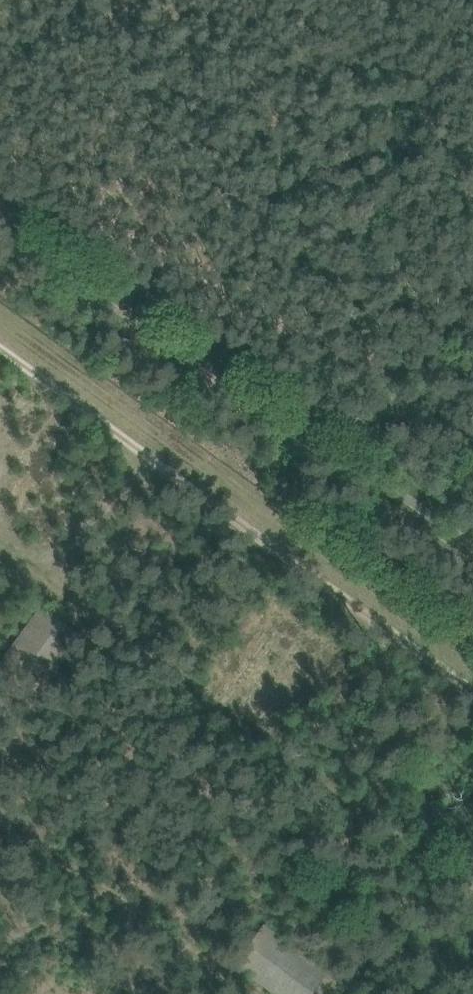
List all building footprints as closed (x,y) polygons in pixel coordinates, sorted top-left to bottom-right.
[(35,700),(82,634),(39,604),(0,660),(0,675),(35,700)] [(233,966),(274,993),(311,993),(330,969),(264,923),(233,966)]
